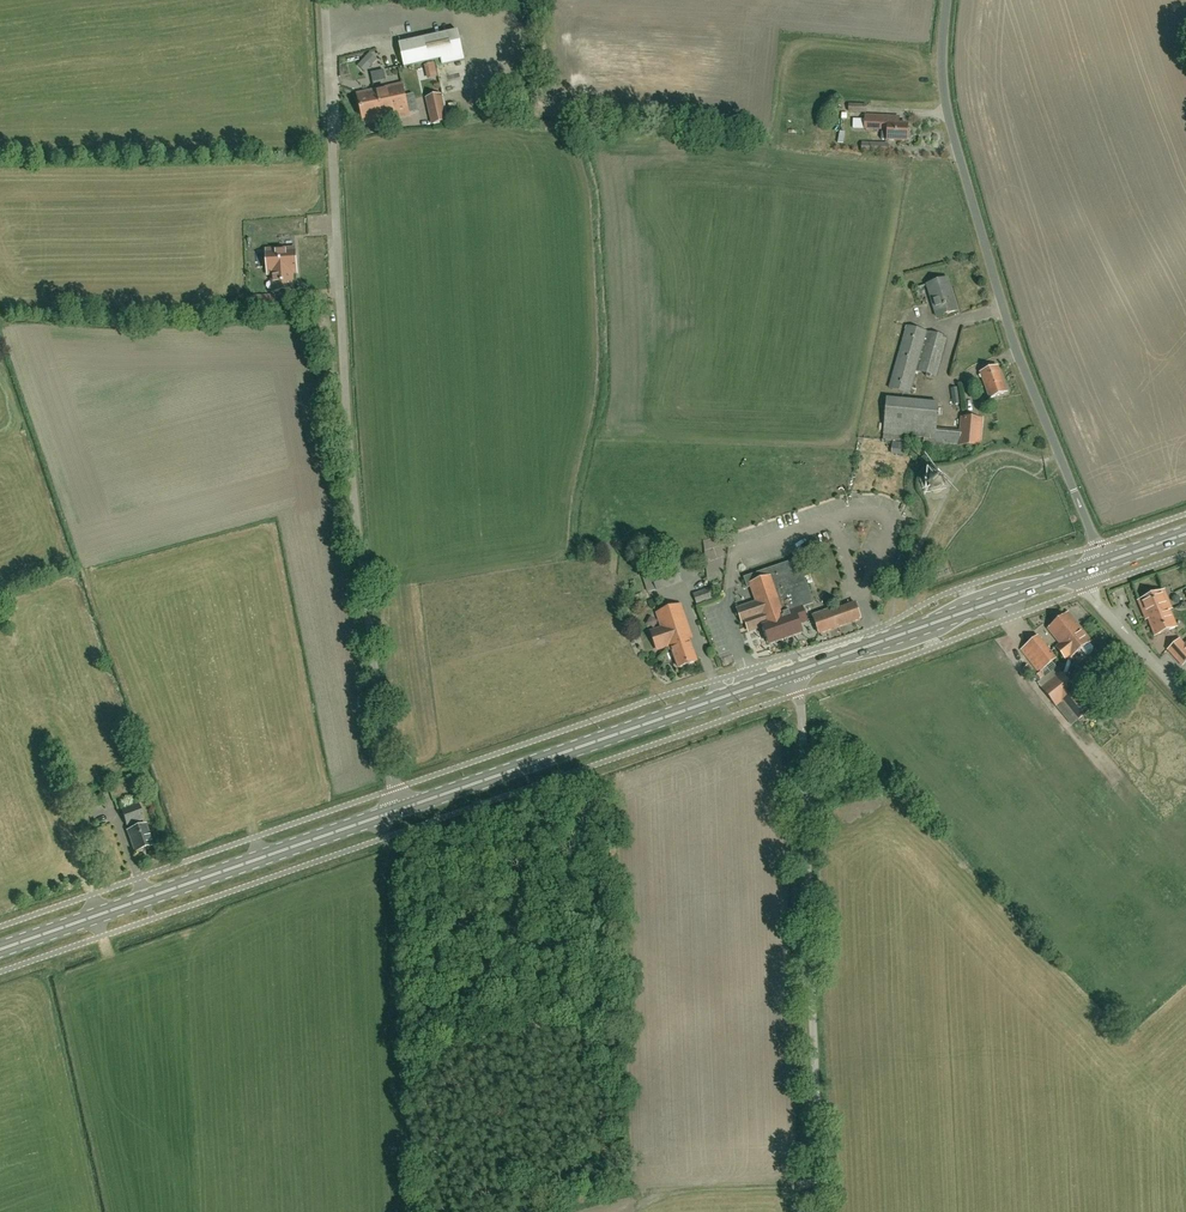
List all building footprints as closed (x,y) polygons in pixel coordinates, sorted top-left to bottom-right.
[(458,31),(399,44),(405,67),(441,59),(443,65),(465,60),(458,31)] [(375,55),(360,62),(365,71),(380,64),(375,55)] [(375,82),(387,81),(386,72),(375,73),(375,82)] [(365,124),(387,119),(409,114),(402,85),(358,94),(365,124)] [(443,94),(426,97),(431,125),(448,122),(443,94)] [(847,112),(865,113),(865,106),(847,104),(847,112)] [(899,124),(899,117),(865,115),(865,120),(853,119),(852,128),(883,129),(883,132),(882,132),(881,139),(887,140),(907,141),(907,139),(908,139),(909,133),(907,133),(908,125),(899,124)] [(863,152),(887,153),(888,144),(863,143),(863,152)] [(274,274),(275,292),(294,291),(293,273),(297,273),(295,250),(281,251),(281,249),(267,250),(268,252),(266,252),(268,275),(274,274)] [(937,317),(957,311),(948,279),(927,285),(937,317)] [(254,297),(255,307),(276,306),(275,296),(254,297)] [(926,377),(935,379),(946,337),(907,326),(890,388),(909,394),(915,371),(927,374),(926,377)] [(990,399),(1008,392),(998,366),(980,373),(990,399)] [(957,387),(949,388),(952,404),(959,403),(957,387)] [(934,442),(979,446),(981,420),(962,418),(961,430),(937,428),(939,402),(887,398),(884,434),(935,439),(934,442)] [(927,481),(927,484),(927,487),(929,489),(931,491),(933,493),(936,493),(939,493),(941,491),(944,489),(945,487),(945,484),(945,481),(944,479),(941,477),(939,475),(936,475),(933,475),(931,477),(929,479),(927,481)] [(727,545),(710,545),(710,557),(727,558),(727,545)] [(743,623),(745,623),(748,632),(763,627),(770,645),(803,633),(800,624),(808,621),(802,606),(801,606),(800,603),(804,601),(801,592),(809,590),(798,559),(745,577),(748,587),(751,586),(756,602),(738,608),(743,623)] [(657,591),(683,582),(678,569),(652,578),(651,574),(642,578),(648,592),(656,589),(657,591)] [(697,606),(714,600),(709,588),(693,594),(697,606)] [(1149,619),(1169,610),(1168,607),(1170,606),(1164,592),(1140,602),(1145,616),(1148,615),(1149,619)] [(822,633),(862,619),(856,603),(833,611),(832,608),(813,615),(819,631),(822,633)] [(657,613),(662,628),(652,631),(658,650),(672,645),(679,667),(698,661),(690,639),(693,638),(681,605),(657,613)] [(1156,635),(1176,627),(1169,610),(1149,619),(1156,635)] [(1048,629),(1060,644),(1056,647),(1066,659),(1070,656),(1071,658),(1092,641),(1069,612),(1048,629)] [(1038,637),(1021,650),(1039,673),(1056,659),(1038,637)] [(1185,663),(1185,646),(1180,639),(1168,650),(1183,666),(1185,663)] [(1076,690),(1061,672),(1042,687),(1057,706),(1064,700),(1079,719),(1091,709),(1076,690)] [(143,849),(153,845),(146,825),(142,826),(140,821),(143,819),(138,805),(122,810),(127,825),(129,824),(131,830),(129,831),(136,851),(138,851),(138,852),(144,850),(143,849)]
